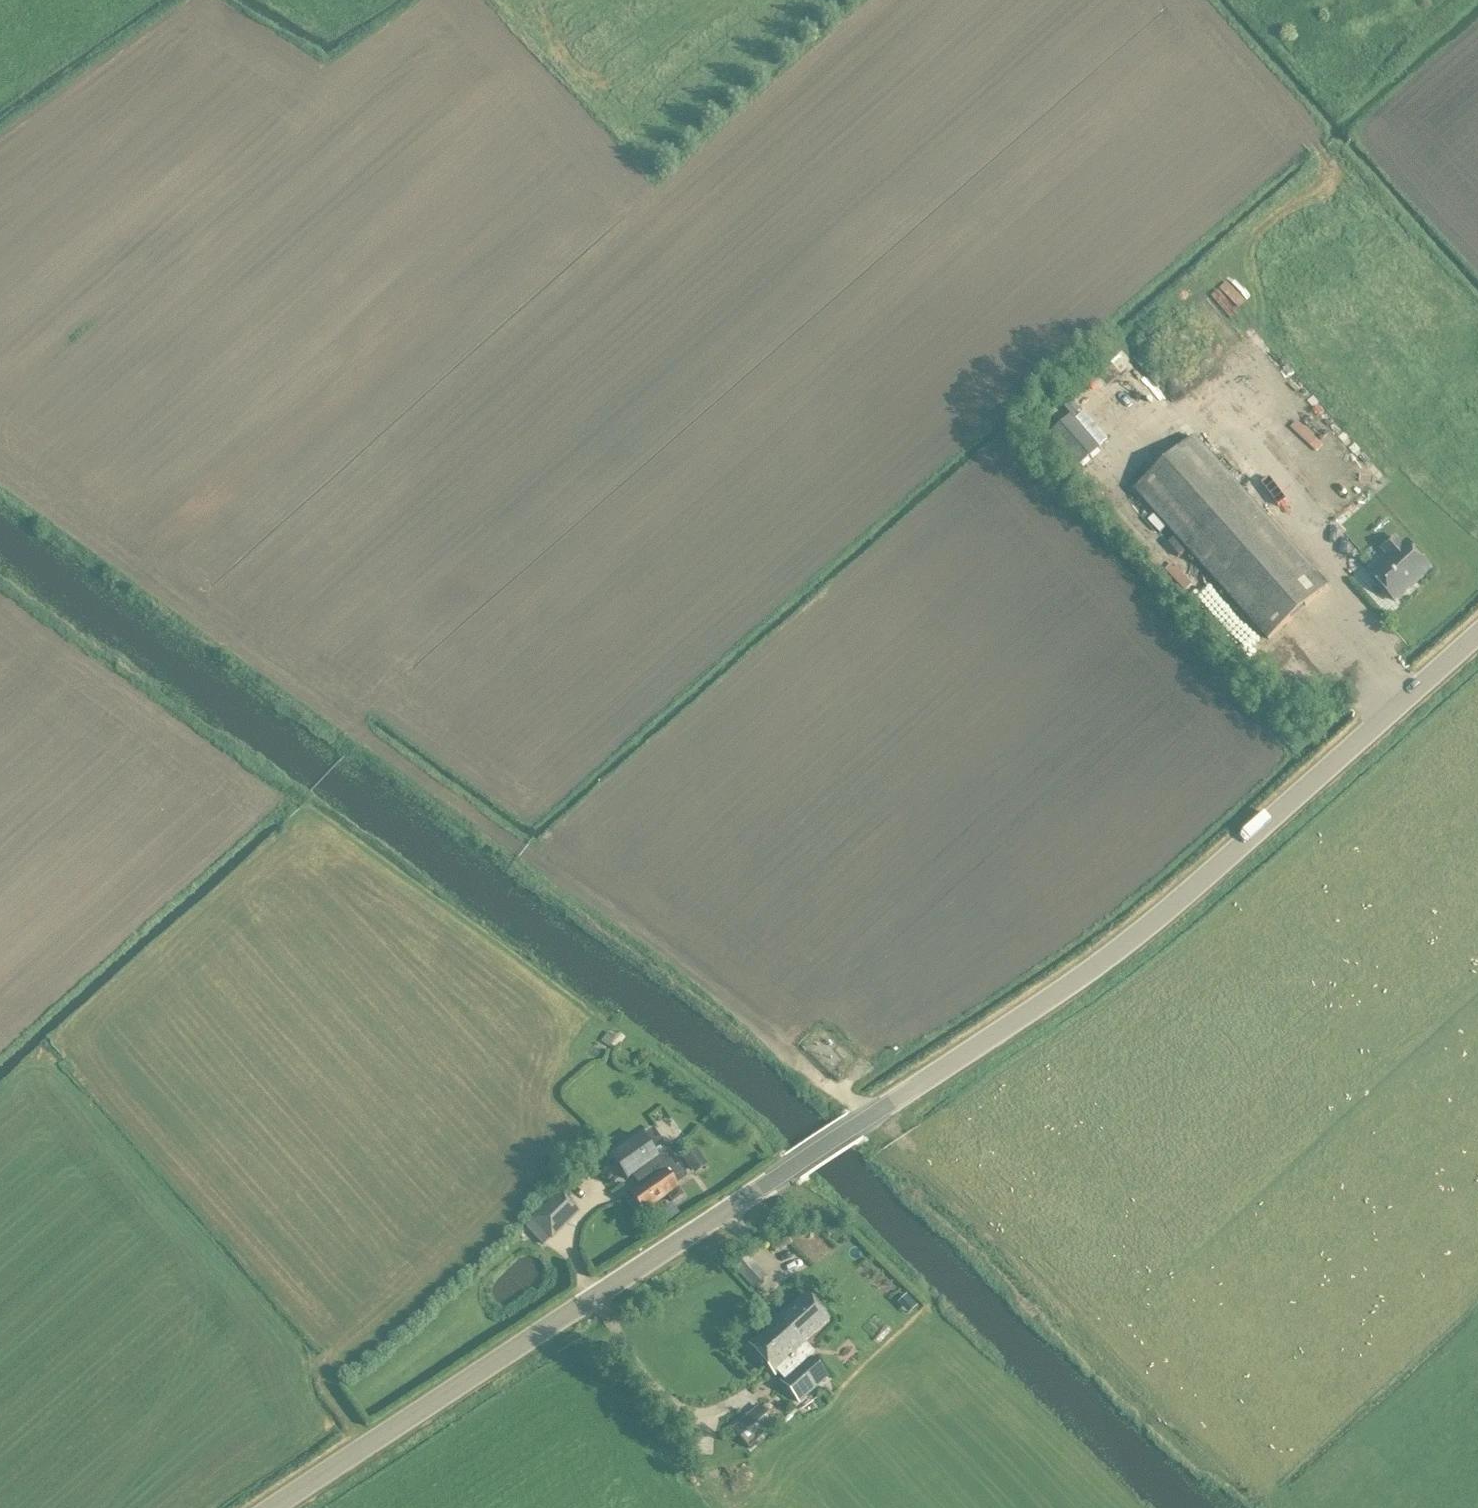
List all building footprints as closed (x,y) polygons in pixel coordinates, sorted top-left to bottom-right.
[(1268,638),(1328,585),(1195,436),(1135,489),(1268,638)] [(1407,541),(1403,544),(1396,537),(1383,548),(1390,556),(1371,573),(1395,600),(1431,568),(1407,541)] [(655,1117),(665,1133),(674,1128),(664,1111),(655,1117)] [(673,1181),(684,1173),(685,1172),(661,1138),(649,1146),(642,1135),(612,1156),(627,1178),(637,1171),(647,1184),(631,1196),(642,1211),(666,1193),(672,1202),(682,1194),(673,1181)] [(696,1142),(679,1149),(687,1167),(703,1160),(696,1142)] [(534,1218),(551,1235),(577,1210),(560,1192),(534,1218)] [(659,1227),(678,1213),(671,1202),(651,1217),(659,1227)] [(735,1266),(754,1287),(764,1277),(745,1256),(735,1266)] [(806,1294),(777,1319),(804,1349),(795,1356),(800,1362),(798,1364),(817,1385),(828,1375),(810,1355),(814,1351),(804,1341),(829,1319),(806,1294)] [(804,1349),(777,1319),(749,1344),(775,1374),(783,1367),(788,1373),(781,1380),(799,1401),(817,1385),(798,1364),(800,1362),(795,1356),(804,1349)] [(601,1343),(605,1349),(610,1346),(606,1340),(601,1343)] [(735,1431),(749,1446),(766,1430),(753,1414),(735,1431)]
